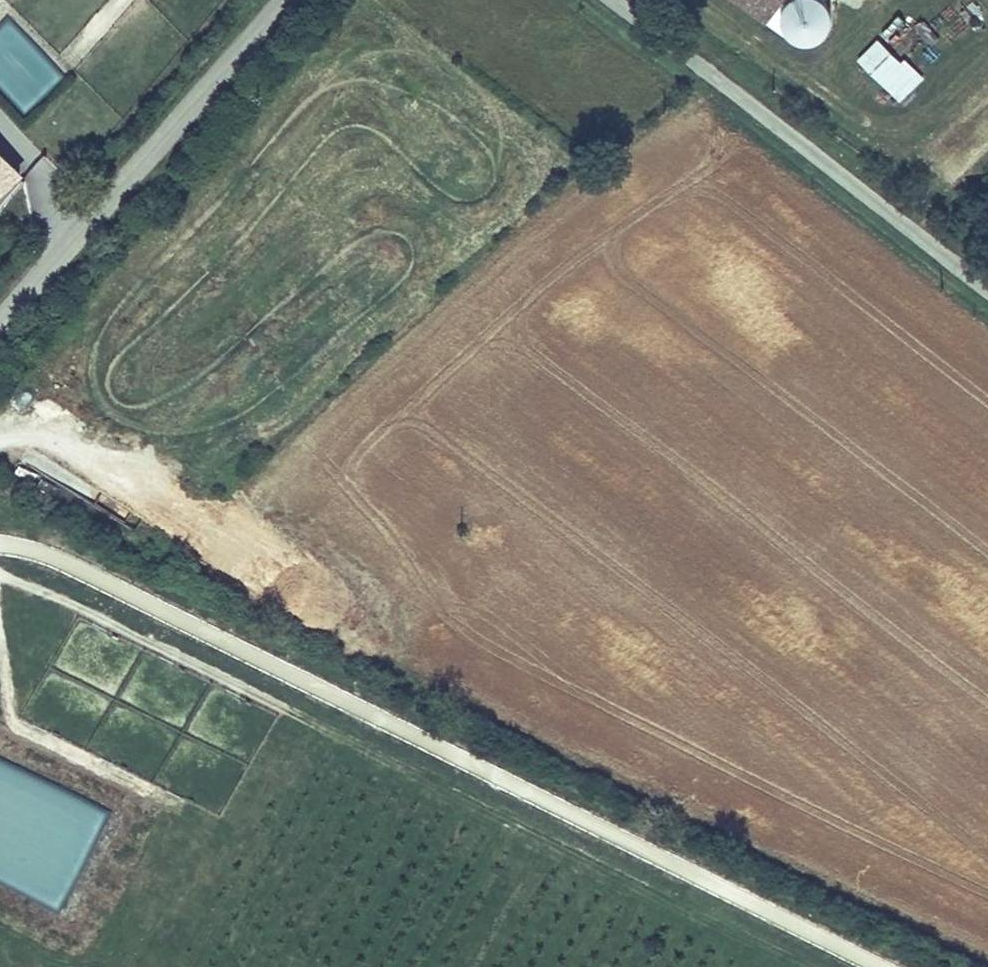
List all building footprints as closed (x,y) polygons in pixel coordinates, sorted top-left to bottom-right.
[(766,24),(784,0),(734,0),(766,24)] [(67,78),(7,15),(0,22),(0,91),(25,117),(67,78)] [(899,104),(921,81),(877,37),(854,61),(899,104)] [(0,148),(0,193),(22,171),(0,148)]
